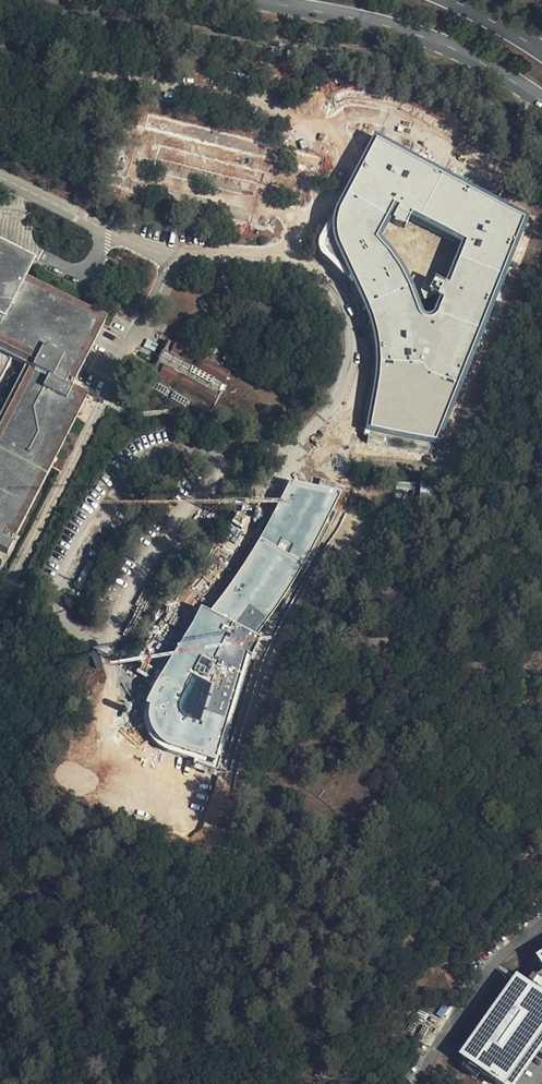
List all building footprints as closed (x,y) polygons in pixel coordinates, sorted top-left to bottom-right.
[(436,449),(530,214),(376,131),(318,236),(319,246),(324,254),(351,280),(365,303),(371,323),(375,341),(376,363),(373,392),(364,434),(436,449)] [(39,262),(0,242),(0,368),(10,370),(15,360),(36,371),(0,442),(0,545),(16,554),(22,544),(12,538),(17,530),(23,534),(90,399),(75,390),(109,323),(29,283),(39,262)] [(228,374),(166,341),(143,385),(205,418),(228,374)] [(305,564),(342,489),(290,480),(261,535),(237,575),(211,610),(202,604),(145,700),(143,711),(143,721),(149,735),(161,746),(218,766),(251,653),(261,635),(258,633),(281,601),(305,564)] [(458,1060),(493,1083),(520,1083),(541,1053),(541,974),(533,978),(530,986),(516,977),(458,1060)]
